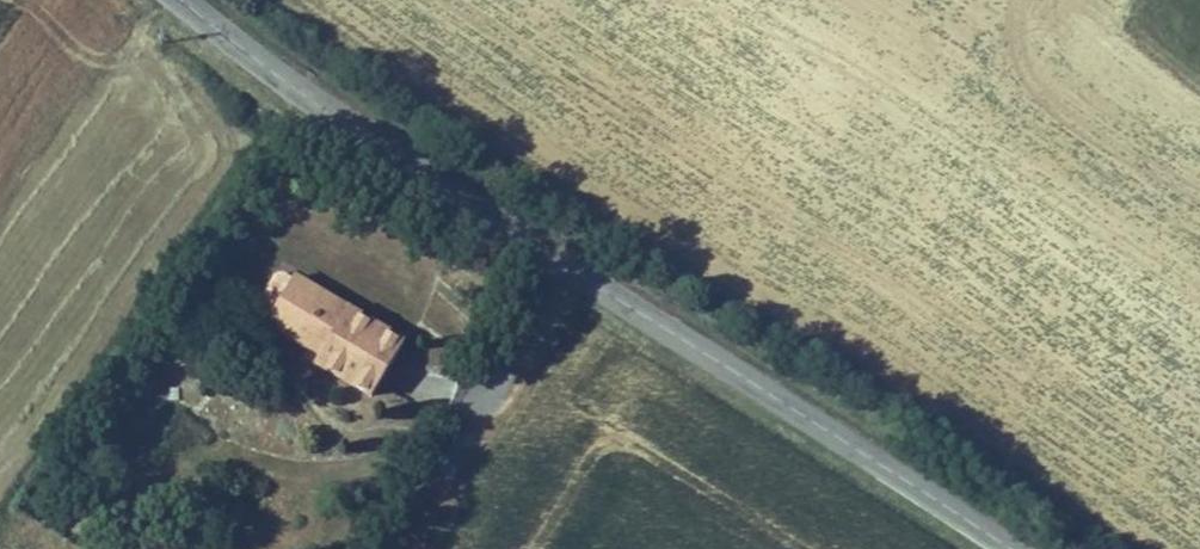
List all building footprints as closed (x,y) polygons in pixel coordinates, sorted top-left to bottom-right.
[(309,358),(339,311),(290,278),(258,325),(309,358)] [(392,346),(339,311),(309,358),(303,367),(357,402),(392,346)]
